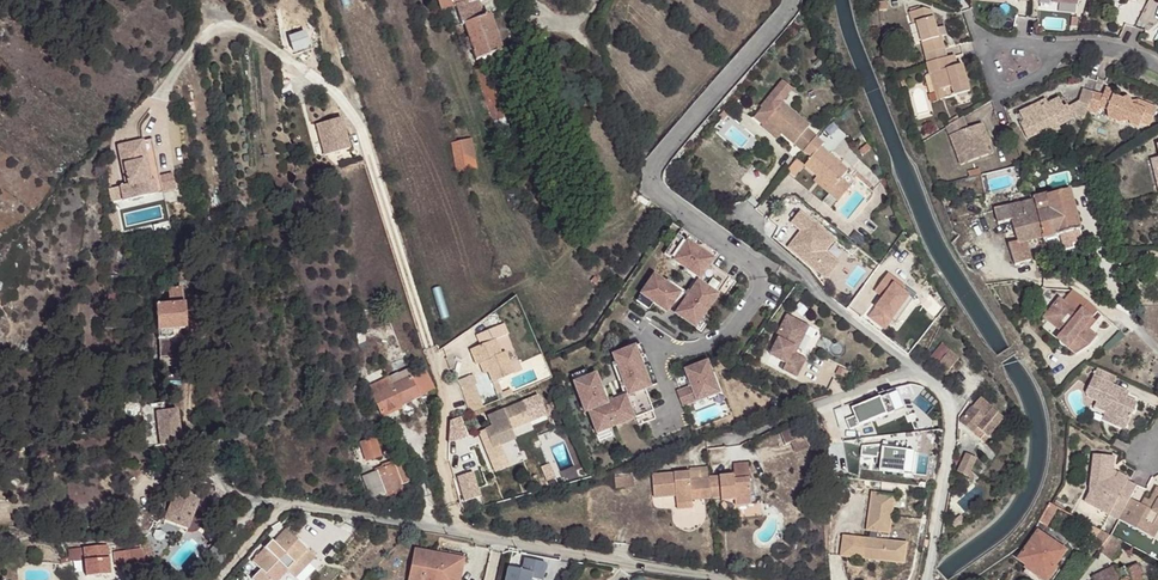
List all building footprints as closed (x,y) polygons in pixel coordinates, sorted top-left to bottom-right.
[(476,62),(501,53),(489,16),(481,18),(476,2),(481,0),(435,0),(439,12),(447,9),(454,27),(456,27),(458,33),(466,31),(468,38),(463,40),(467,53),(472,51),(476,62)] [(877,1),(879,9),(887,8),(886,0),(883,0),(877,1)] [(925,42),(928,52),(945,47),(941,36),(938,36),(936,27),(931,10),(924,7),(914,10),(917,21),(916,21),(922,42),(925,42)] [(946,25),(936,27),(938,36),(941,36),(948,34),(946,25)] [(295,44),(298,48),(305,44),(302,40),(295,44)] [(928,52),(930,61),(947,56),(945,47),(928,52)] [(955,54),(947,56),(950,68),(958,66),(955,54)] [(930,61),(927,62),(930,74),(934,73),(942,99),(970,92),(963,64),(958,66),(950,68),(947,56),(930,61)] [(476,69),(492,124),(501,121),(485,67),(476,69)] [(934,73),(930,74),(938,100),(942,99),(934,73)] [(787,92),(777,84),(767,95),(777,104),(787,92)] [(1093,93),(1088,111),(1097,114),(1100,107),(1108,111),(1109,119),(1120,122),(1130,122),(1130,125),(1140,128),(1142,123),(1150,126),(1157,108),(1138,101),(1133,106),(1133,105),(1133,102),(1131,99),(1127,98),(1122,100),(1115,97),(1114,91),(1106,88),(1103,95),(1093,93)] [(1075,115),(1086,119),(1088,111),(1093,93),(1083,90),(1080,102),(1075,115)] [(777,104),(767,95),(757,108),(758,109),(750,119),(759,127),(762,123),(777,135),(799,154),(800,153),(812,139),(802,131),(805,127),(777,104)] [(1034,107),(1019,113),(1024,122),(1020,124),(1027,140),(1040,134),(1042,139),(1061,130),(1059,126),(1074,119),(1073,116),(1069,107),(1068,106),(1064,108),(1060,99),(1049,104),(1035,110),(1034,107)] [(1034,107),(1035,110),(1049,104),(1047,100),(1034,107)] [(1075,115),(1080,102),(1069,107),(1073,116),(1075,115)] [(948,121),(950,124),(960,119),(958,114),(948,121)] [(950,124),(947,126),(961,165),(989,154),(978,126),(968,129),(963,117),(961,118),(960,119),(950,124)] [(341,123),(316,129),(323,159),(349,153),(341,123)] [(774,139),(777,135),(762,123),(759,127),(774,139)] [(978,126),(989,154),(993,152),(982,124),(978,126)] [(819,145),(812,139),(800,153),(807,160),(816,149),(819,145)] [(463,161),(477,159),(473,140),(460,143),(463,161)] [(153,150),(137,149),(136,175),(138,176),(138,190),(136,189),(129,189),(129,204),(163,205),(164,190),(157,190),(158,163),(153,163),(153,150)] [(843,172),(816,149),(807,160),(801,168),(813,179),(828,191),(836,180),(843,172)] [(171,151),(153,150),(153,163),(158,163),(157,190),(164,190),(163,205),(169,205),(171,151)] [(103,161),(103,164),(104,173),(112,172),(110,160),(103,161)] [(793,161),(783,172),(791,179),(801,168),(793,161)] [(104,173),(103,164),(95,165),(96,175),(104,175),(104,173)] [(981,174),(980,168),(968,171),(970,176),(981,174)] [(862,181),(852,173),(848,178),(858,186),(862,181)] [(810,183),(824,195),(828,191),(813,179),(810,183)] [(828,191),(824,195),(834,203),(846,188),(836,180),(828,191)] [(1034,188),(1029,189),(1032,199),(1034,201),(1035,200),(1043,237),(1044,239),(1059,235),(1063,249),(1073,247),(1072,243),(1082,240),(1079,230),(1081,230),(1071,190),(1037,198),(1034,188)] [(824,195),(819,202),(829,210),(834,203),(824,195)] [(1043,237),(1035,200),(1034,201),(994,209),(999,223),(1012,220),(1018,241),(1009,244),(1015,265),(1031,261),(1026,240),(1043,237)] [(678,322),(692,332),(700,320),(716,297),(725,282),(706,269),(713,258),(678,234),(660,259),(696,283),(693,288),(692,287),(684,299),(685,300),(675,315),(680,319),(678,322)] [(901,284),(884,271),(871,288),(880,295),(866,314),(881,325),(897,304),(901,306),(909,296),(898,288),(901,284)] [(676,298),(653,282),(649,288),(647,286),(638,299),(651,308),(664,317),(676,298)] [(725,282),(716,297),(720,299),(729,285),(725,282)] [(1058,299),(1047,312),(1066,328),(1061,333),(1059,336),(1068,344),(1066,347),(1075,354),(1088,346),(1096,336),(1086,329),(1084,326),(1089,320),(1096,311),(1071,290),(1062,301),(1058,299)] [(159,343),(160,360),(181,360),(184,356),(185,344),(179,339),(174,339),(173,331),(185,331),(184,307),(182,307),(182,292),(169,293),(169,303),(159,304),(156,308),(157,310),(156,310),(157,343),(159,343)] [(109,295),(107,311),(119,312),(121,296),(109,295)] [(651,308),(638,299),(633,305),(647,314),(651,308)] [(1047,312),(1042,317),(1061,333),(1066,328),(1047,312)] [(799,323),(786,316),(777,331),(780,333),(768,355),(782,363),(779,368),(794,377),(803,360),(793,354),(790,353),(793,348),(795,350),(803,336),(794,331),(799,323)] [(700,320),(692,332),(698,336),(706,325),(700,320)] [(1089,320),(1084,326),(1086,329),(1092,322),(1089,320)] [(799,323),(794,331),(803,336),(808,328),(799,323)] [(1059,336),(1056,339),(1066,347),(1068,344),(1059,336)] [(496,340),(472,351),(478,365),(482,364),(486,362),(491,373),(495,382),(516,373),(507,352),(503,354),(496,340)] [(945,343),(933,355),(939,360),(950,348),(945,343)] [(591,377),(575,383),(587,412),(594,409),(596,416),(592,417),(599,433),(611,428),(638,418),(641,425),(657,419),(646,389),(658,384),(643,344),(614,355),(630,396),(625,397),(625,396),(612,401),(612,402),(608,404),(598,378),(592,380),(591,377)] [(326,354),(325,345),(317,347),(318,355),(326,354)] [(961,357),(952,348),(939,363),(949,371),(961,357)] [(181,360),(160,360),(161,368),(181,367),(181,360)] [(486,362),(482,364),(486,374),(491,373),(486,362)] [(695,387),(680,393),(686,408),(722,393),(711,363),(688,372),(695,387)] [(572,375),(575,383),(591,377),(588,369),(572,375)] [(1097,369),(1086,392),(1090,399),(1097,403),(1095,407),(1103,411),(1112,415),(1111,419),(1126,426),(1137,404),(1126,399),(1129,393),(1113,385),(1116,378),(1097,369)] [(372,389),(384,416),(436,393),(428,374),(414,380),(410,371),(372,389)] [(464,389),(472,412),(485,407),(477,384),(464,389)] [(854,417),(846,421),(850,431),(894,410),(886,393),(858,407),(862,414),(854,417)] [(1003,419),(979,401),(962,424),(961,427),(977,438),(980,433),(989,439),(1003,419)] [(486,443),(494,464),(507,458),(503,447),(518,441),(514,431),(534,424),(527,404),(492,418),(495,428),(486,432),(490,441),(486,443)] [(165,414),(164,405),(142,408),(147,449),(161,448),(156,415),(165,414)] [(858,407),(851,410),(854,417),(862,414),(858,407)] [(1103,411),(1099,418),(1125,430),(1126,426),(1111,419),(1112,415),(1103,411)] [(165,414),(156,415),(161,448),(182,445),(177,412),(165,414)] [(611,428),(599,433),(602,440),(614,435),(611,428)] [(788,444),(796,440),(791,429),(777,434),(782,446),(788,444)] [(377,437),(363,441),(369,460),(383,456),(377,437)] [(796,440),(788,444),(792,454),(807,449),(803,438),(796,440)] [(884,443),(864,445),(863,455),(880,457),(880,453),(883,453),(883,457),(882,469),(907,471),(909,449),(884,446),(884,443)] [(916,449),(909,449),(907,471),(914,472),(916,449)] [(453,457),(467,497),(477,493),(462,454),(453,457)] [(958,471),(967,477),(977,460),(968,454),(958,471)] [(1131,496),(1137,485),(1128,480),(1129,478),(1118,471),(1116,475),(1113,473),(1114,455),(1094,454),(1091,492),(1086,500),(1101,508),(1105,501),(1115,506),(1114,508),(1122,513),(1131,496)] [(507,458),(494,464),(497,474),(510,469),(507,458)] [(746,479),(745,463),(730,464),(731,476),(732,476),(732,480),(746,479)] [(411,483),(405,464),(395,467),(403,487),(411,483)] [(374,501),(404,490),(403,487),(395,467),(390,469),(389,466),(378,470),(380,473),(366,478),(374,501)] [(551,466),(542,470),(548,484),(557,480),(551,466)] [(706,478),(705,468),(687,470),(687,473),(688,481),(706,480),(706,478)] [(630,471),(612,472),(613,490),(631,489),(630,471)] [(706,483),(706,480),(688,481),(687,473),(650,475),(651,498),(673,497),(674,505),(689,504),(689,500),(708,499),(706,483)] [(717,483),(706,483),(708,499),(718,498),(718,501),(734,500),(734,505),(748,505),(746,479),(732,480),(732,476),(731,476),(717,477),(717,483)] [(165,522),(186,530),(195,510),(201,513),(210,493),(190,485),(182,505),(173,502),(165,522)] [(1131,496),(1122,513),(1120,518),(1149,533),(1157,517),(1157,485),(1150,499),(1147,504),(1143,502),(1131,496)] [(891,495),(868,492),(863,530),(866,530),(866,538),(863,538),(862,545),(850,544),(851,536),(840,534),(837,555),(900,564),(903,543),(873,539),(874,531),(886,533),(891,495)] [(1105,501),(1101,508),(1120,518),(1122,513),(1114,508),(1115,506),(1105,501)] [(1057,506),(1052,502),(1045,514),(1050,517),(1057,506)] [(1149,533),(1154,536),(1157,528),(1157,517),(1149,533)] [(1127,543),(1094,525),(1086,536),(1116,560),(1130,544),(1127,543)] [(1057,567),(1069,551),(1040,530),(1020,559),(1030,566),(1028,569),(1029,569),(1043,579),(1045,579),(1049,579),(1057,567)] [(258,572),(250,579),(279,579),(285,573),(293,579),(312,559),(282,531),(270,545),(269,543),(262,551),(264,553),(253,566),(258,572)] [(863,538),(851,536),(850,544),(862,545),(863,538)] [(142,548),(145,557),(153,554),(148,541),(139,545),(140,546),(142,548)] [(141,550),(131,551),(134,567),(148,565),(147,563),(156,559),(153,554),(145,557),(142,548),(140,546),(141,550)] [(82,550),(83,563),(84,579),(108,577),(106,548),(82,550)] [(64,551),(66,565),(83,563),(82,550),(64,551)] [(459,559),(415,550),(409,579),(454,579),(459,559)] [(131,551),(115,554),(117,570),(134,567),(131,551)] [(218,566),(208,557),(194,573),(203,579),(206,579),(218,566)] [(465,560),(459,559),(454,579),(461,579),(465,560)] [(506,579),(542,579),(546,564),(525,559),(522,571),(509,568),(506,579)] [(1057,567),(1049,579),(1055,579),(1062,570),(1057,567)] [(1141,569),(1129,574),(1128,571),(1121,573),(1119,568),(1095,576),(1096,579),(1145,579),(1141,569)]
